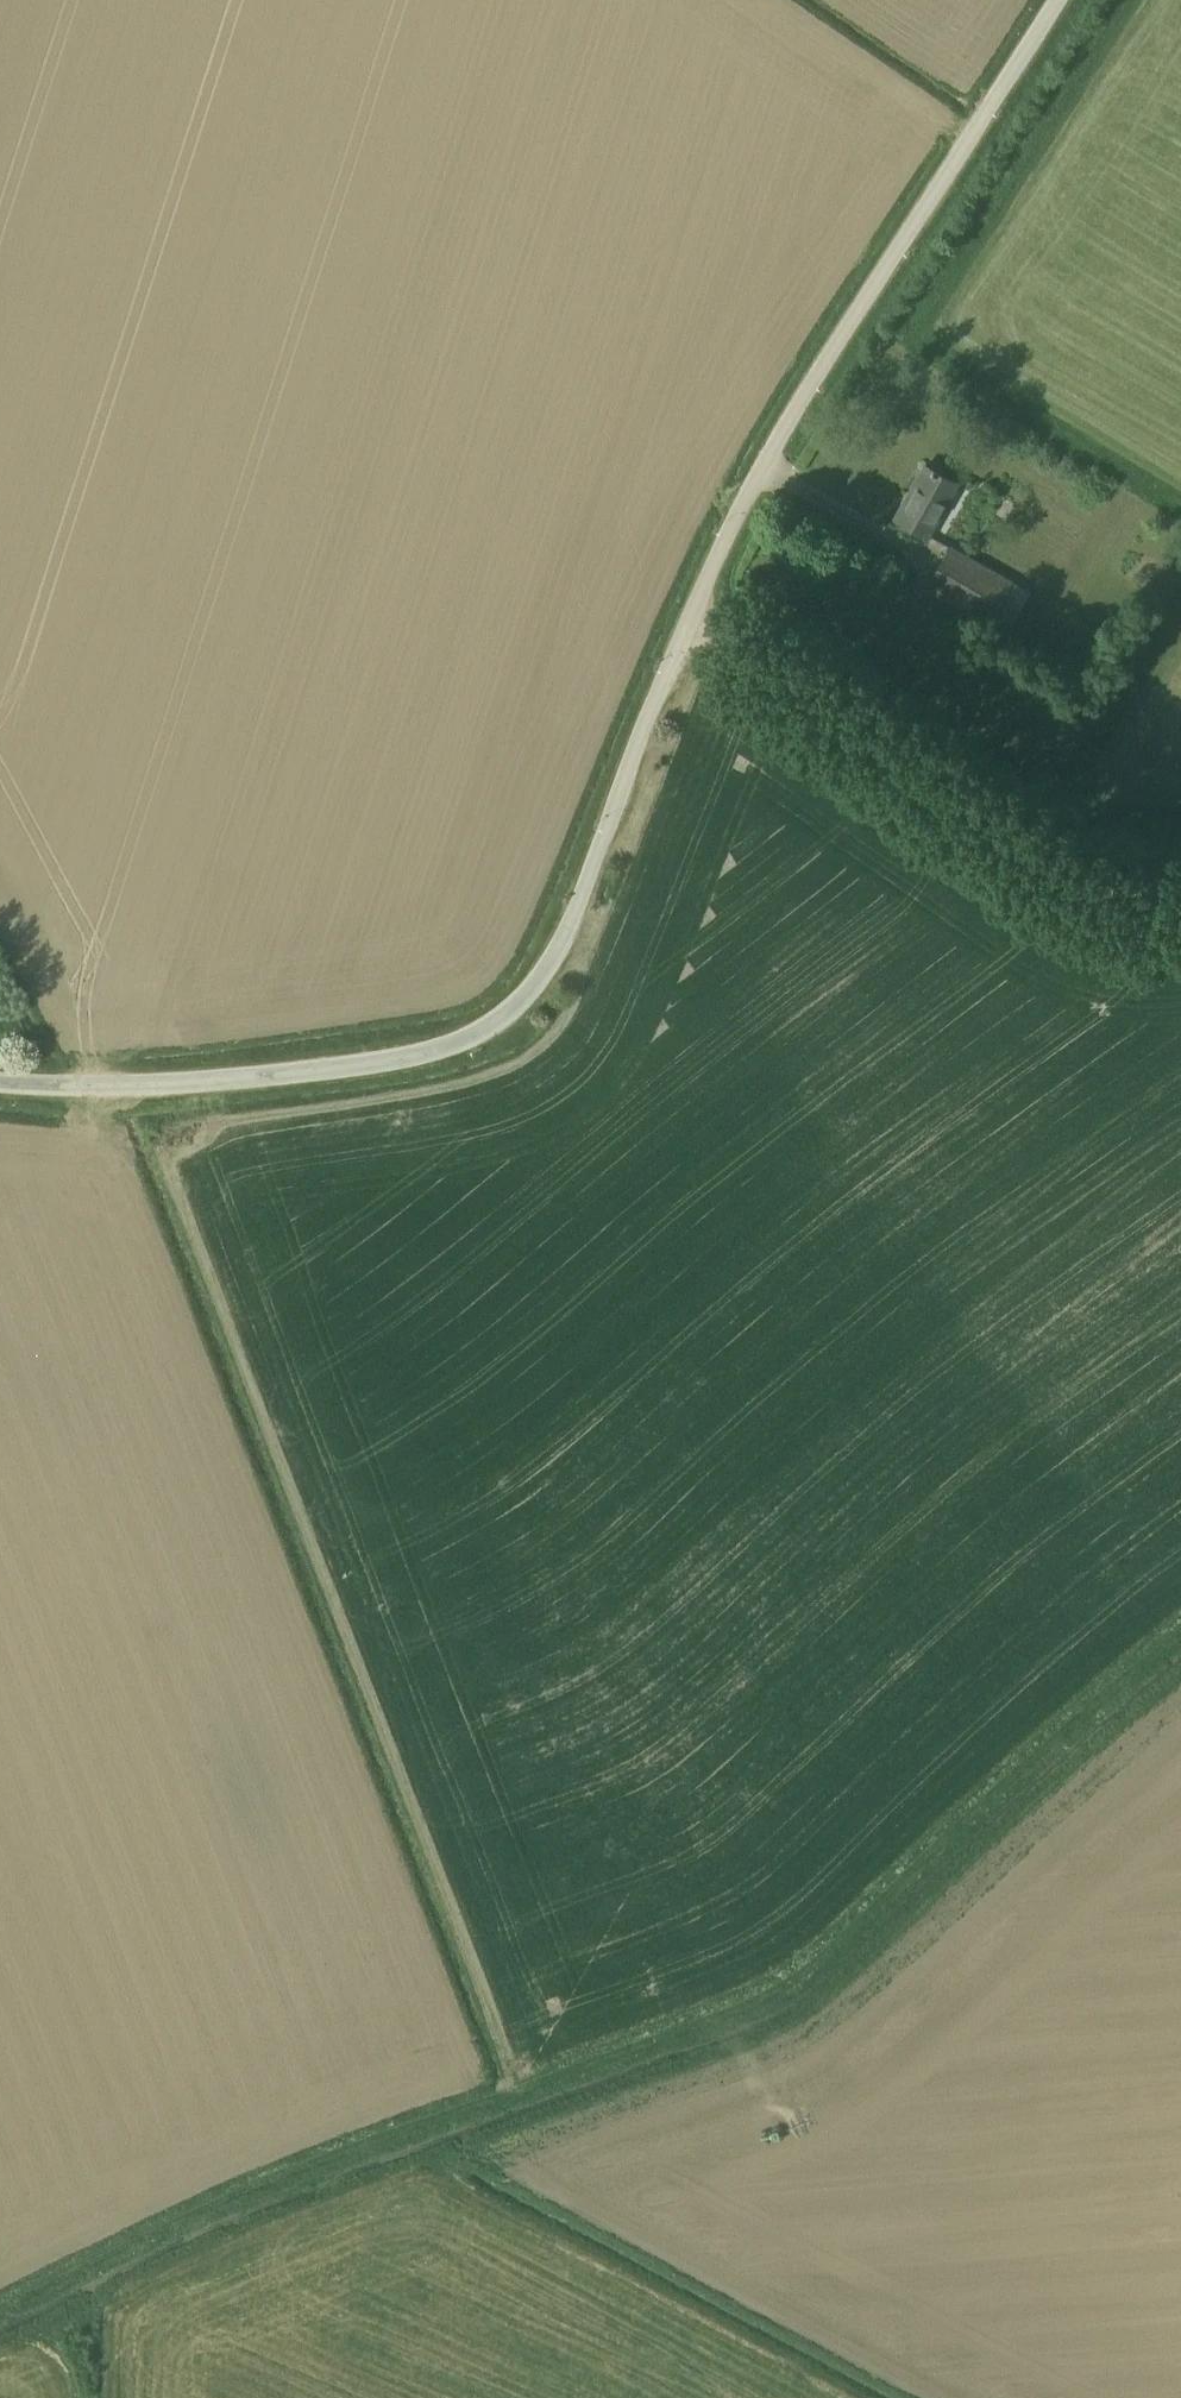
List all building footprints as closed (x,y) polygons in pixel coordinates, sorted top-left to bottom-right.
[(916,489),(899,519),(929,536),(959,485),(925,465),(912,487),(916,489)] [(951,546),(927,587),(989,622),(1013,581),(951,546)]
